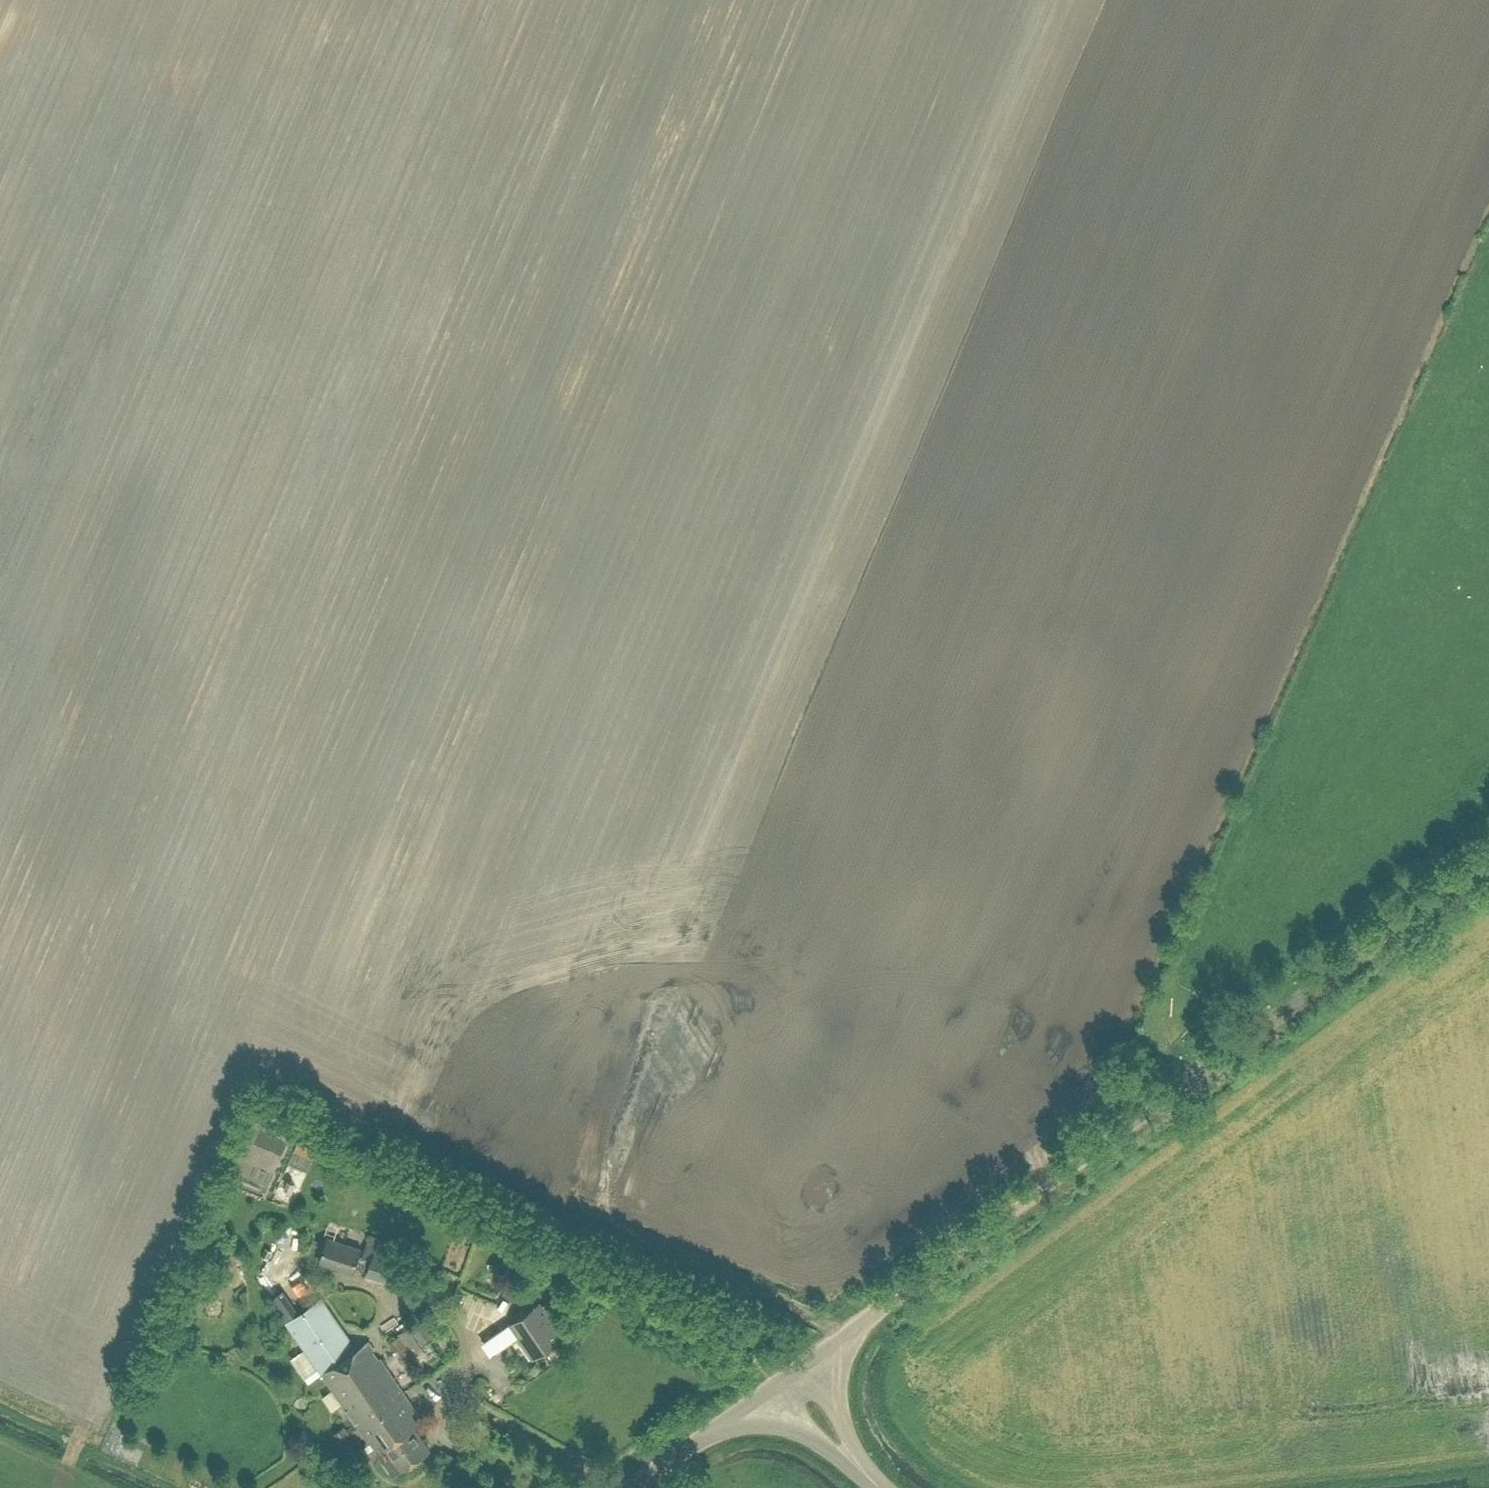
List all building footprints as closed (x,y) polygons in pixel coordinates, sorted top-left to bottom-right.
[(298,1143),(295,1150),(312,1158),(316,1151),(298,1143)] [(350,1269),(413,1290),(422,1264),(358,1243),(357,1248),(327,1238),(320,1260),(350,1270),(350,1269)] [(475,1290),(472,1299),(491,1305),(494,1296),(475,1290)] [(411,1412),(415,1410),(368,1340),(356,1348),(335,1318),(341,1314),(328,1293),(287,1321),(321,1372),(322,1372),(370,1442),(371,1441),(393,1474),(429,1449),(414,1426),(418,1423),(411,1412)] [(532,1359),(563,1337),(538,1302),(509,1322),(518,1335),(516,1336),(532,1359)] [(496,1328),(508,1319),(497,1305),(486,1314),(496,1328)] [(424,1317),(409,1327),(421,1345),(436,1335),(424,1317)] [(436,1336),(447,1350),(455,1344),(445,1330),(436,1336)] [(399,1334),(391,1340),(407,1363),(415,1357),(399,1334)] [(344,1452),(351,1461),(360,1454),(353,1445),(344,1452)]
